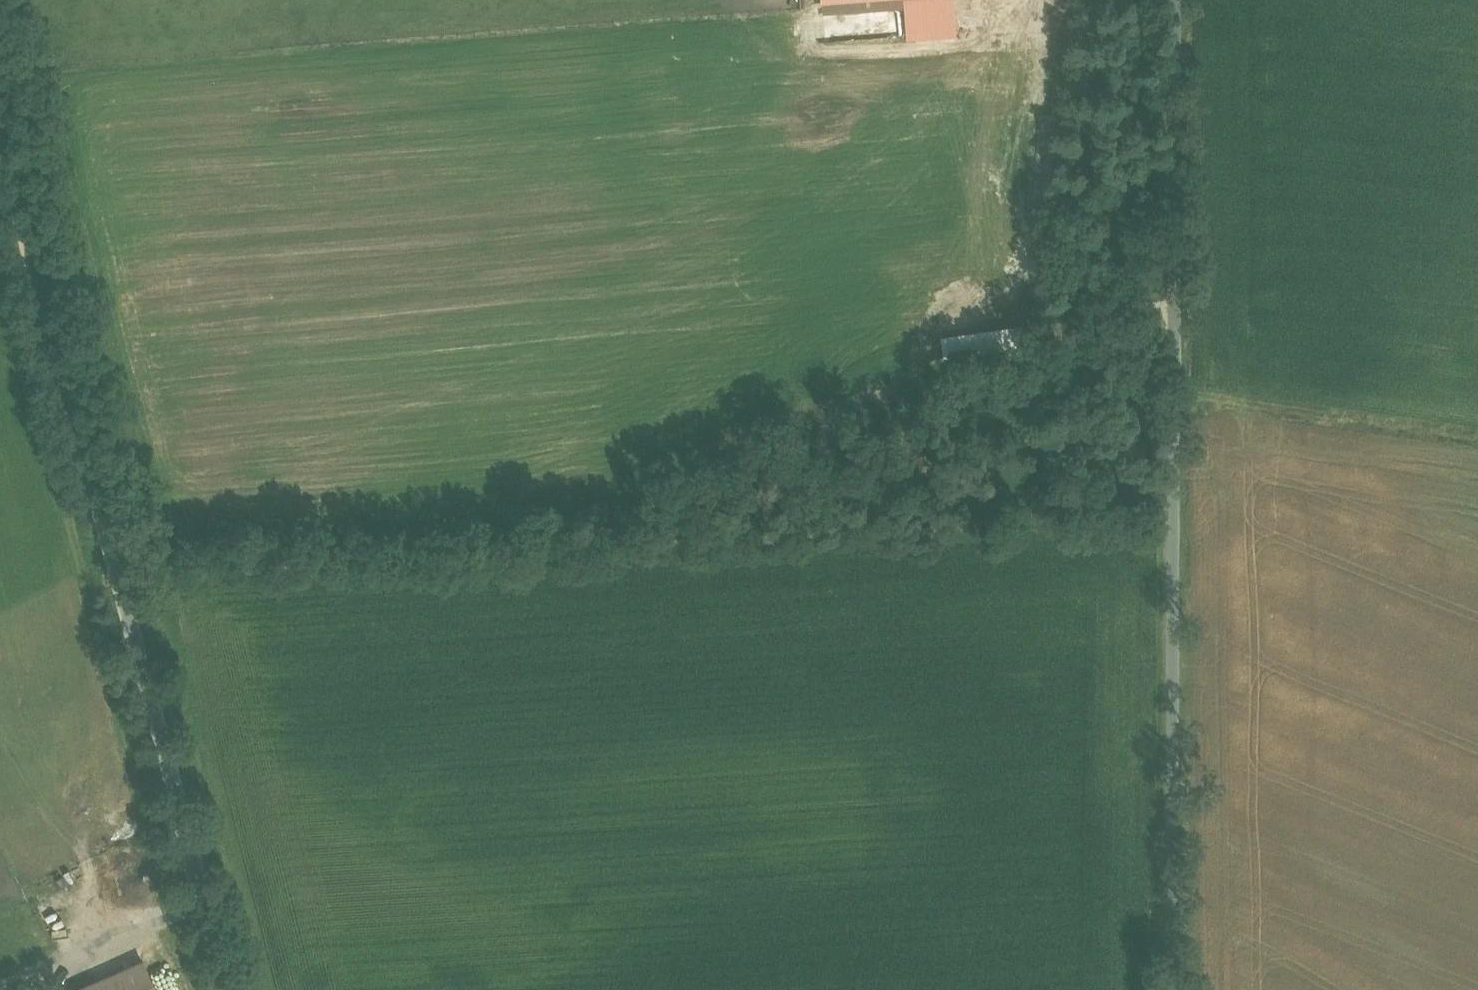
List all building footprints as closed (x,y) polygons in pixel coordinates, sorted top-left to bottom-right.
[(65,989),(158,989),(142,955),(65,989)]
